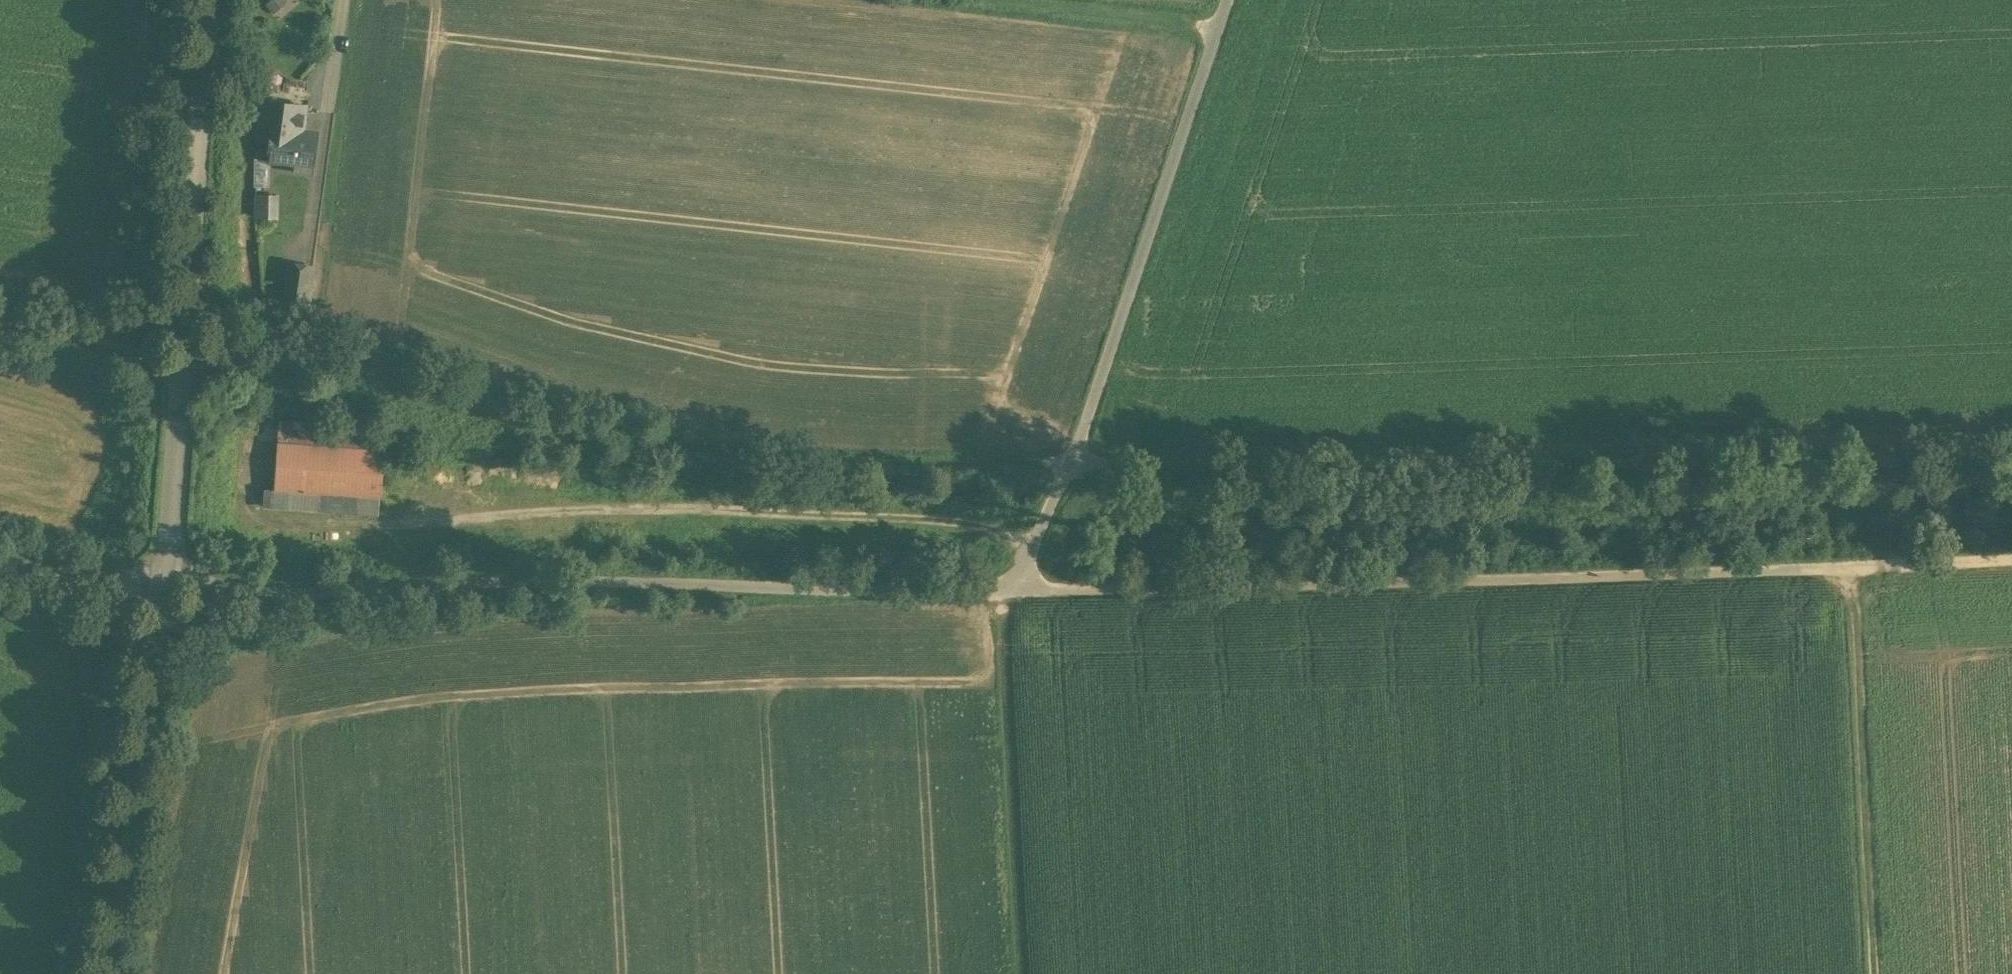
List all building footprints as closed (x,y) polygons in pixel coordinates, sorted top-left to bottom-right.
[(267,3),(281,18),(300,2),(299,0),(270,0),(267,3)] [(317,133),(273,127),(269,161),(294,164),(293,170),(311,173),(317,133)] [(257,217),(280,217),(280,193),(257,192),(257,217)] [(313,267),(289,264),(284,299),(308,303),(313,267)] [(387,428),(281,419),(279,440),(386,449),(387,428)] [(386,449),(279,440),(275,488),(288,489),(380,497),(381,497),(386,449)] [(380,497),(288,489),(286,509),(378,517),(380,497)]
